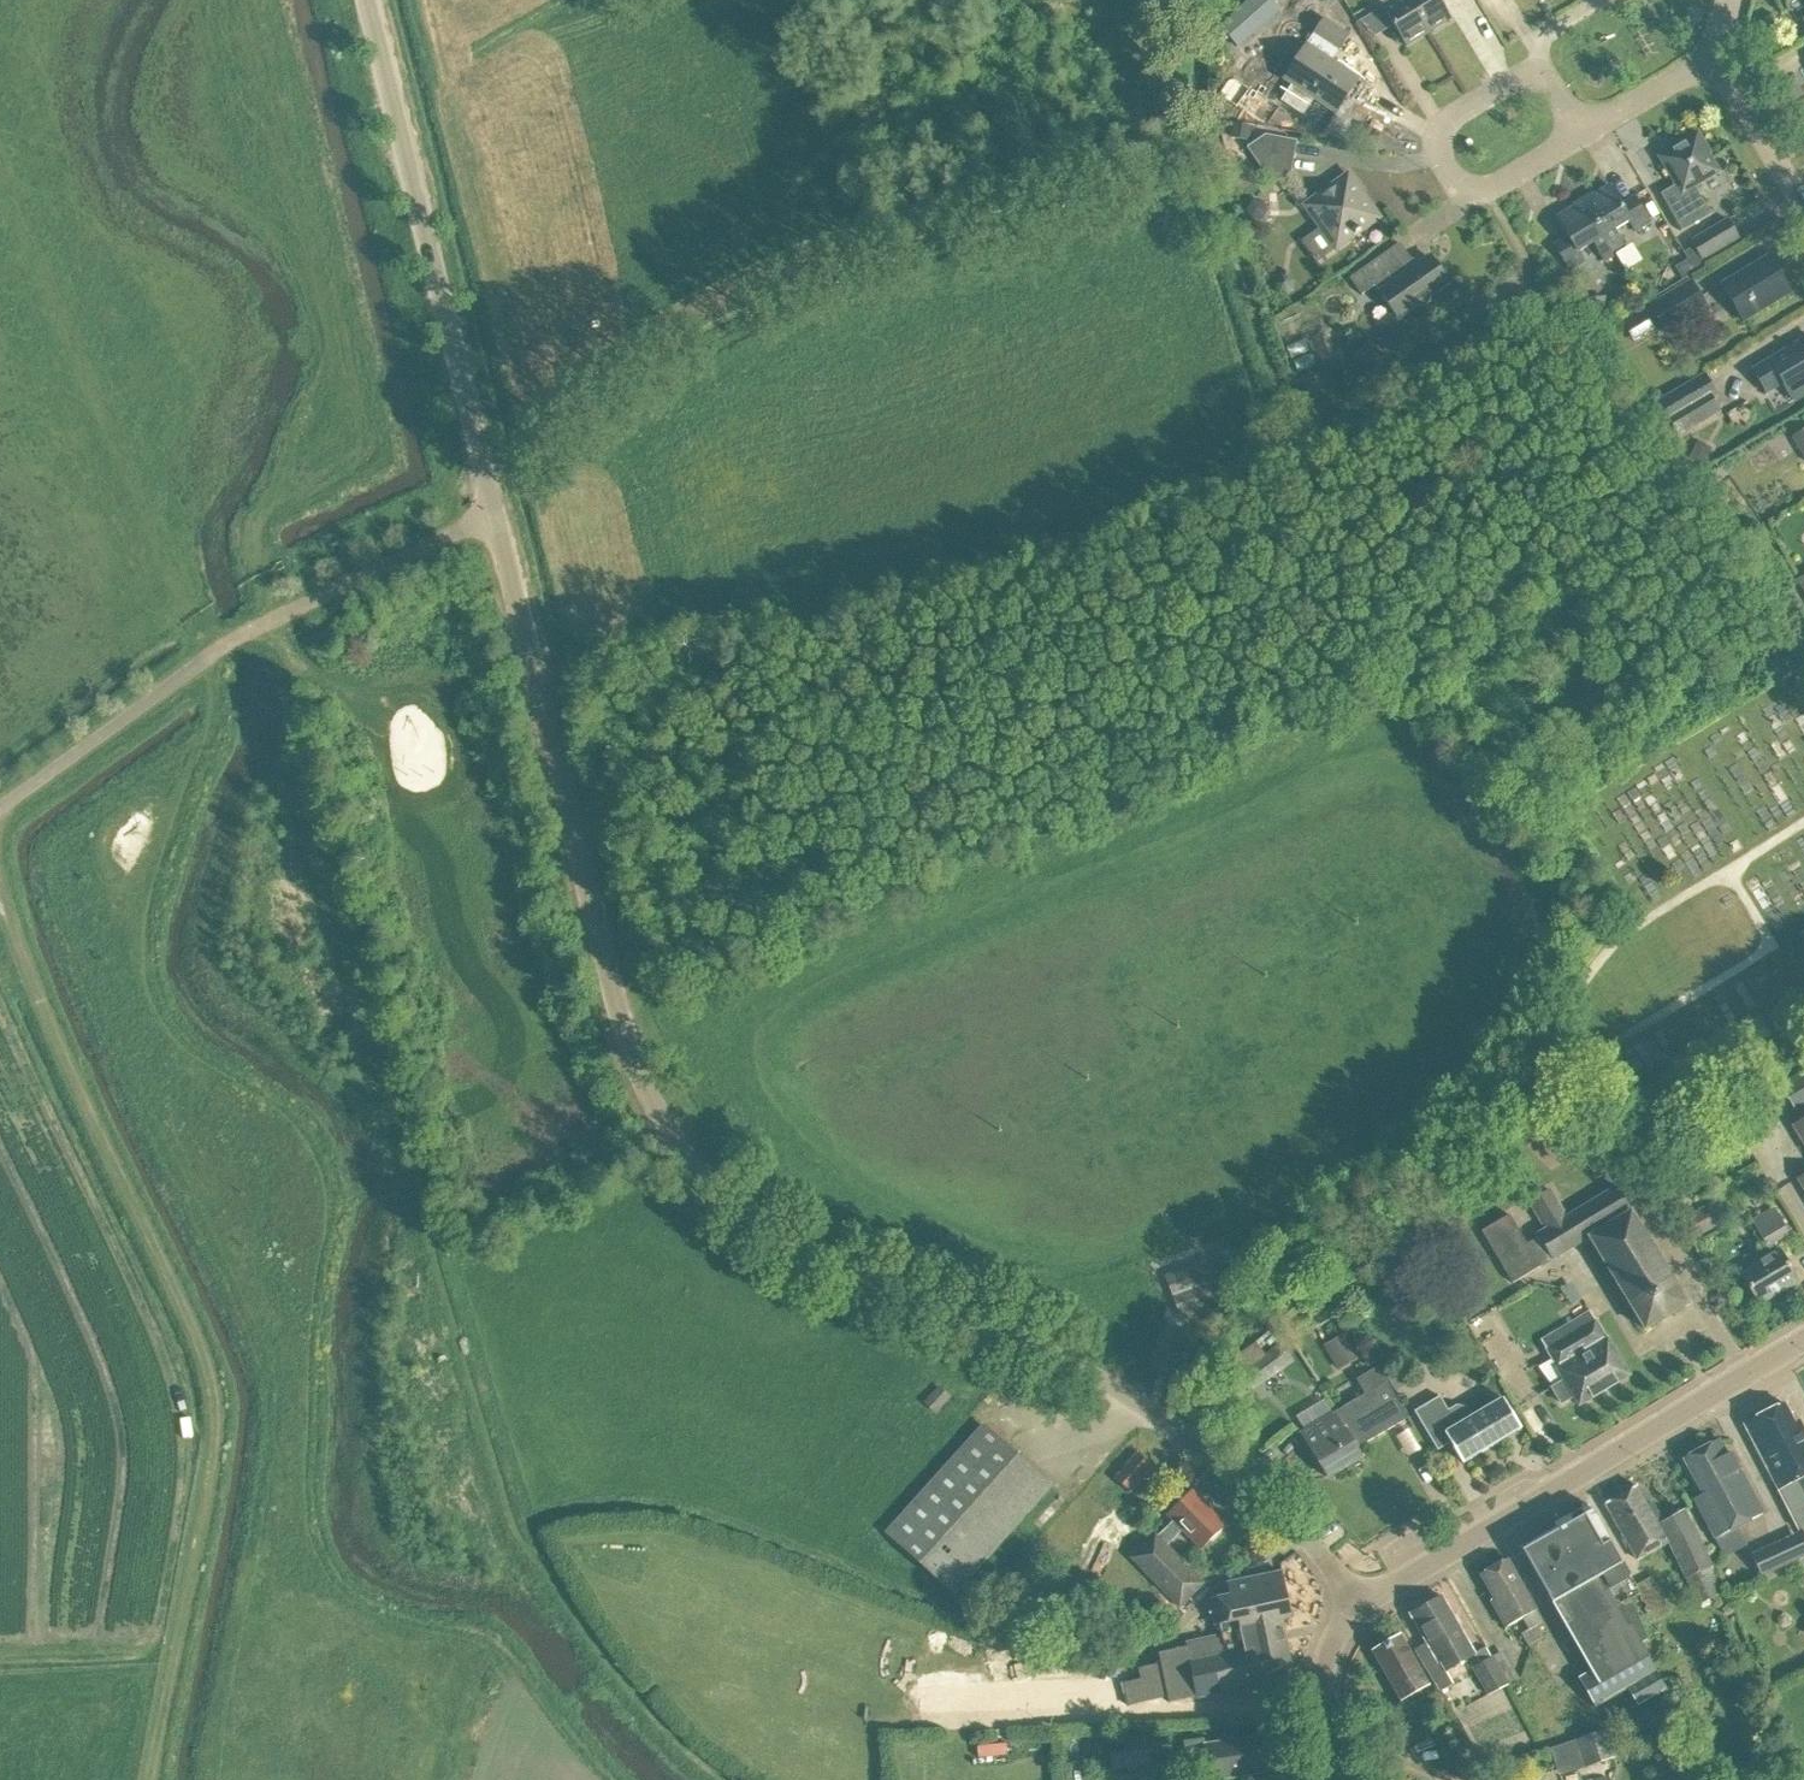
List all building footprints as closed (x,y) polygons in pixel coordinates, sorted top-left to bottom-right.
[(1220,28),(1227,36),(1239,49),(1282,11),(1272,0),(1251,0),(1228,21),(1220,28)] [(1408,0),(1395,0),(1382,8),(1406,48),(1429,34),(1408,0)] [(1429,34),(1452,20),(1439,0),(1408,0),(1429,34)] [(1303,116),(1314,100),(1336,115),(1359,80),(1327,58),(1334,47),(1340,51),(1349,36),(1324,19),(1314,34),(1317,36),(1310,47),(1307,45),(1284,80),(1291,85),(1281,101),(1303,116)] [(1233,124),(1231,138),(1250,141),(1252,127),(1233,124)] [(1710,153),(1698,133),(1677,145),(1681,151),(1675,154),(1673,150),(1659,158),(1677,187),(1663,196),(1683,230),(1709,215),(1694,189),(1720,173),(1708,154),(1710,153)] [(1291,173),(1297,142),(1266,137),(1248,149),(1273,185),(1291,173)] [(1321,227),(1300,242),(1316,263),(1336,248),(1355,235),(1355,236),(1360,233),(1378,219),(1348,177),(1307,207),(1321,227)] [(1582,202),(1615,256),(1626,249),(1615,231),(1629,223),(1635,232),(1650,223),(1635,198),(1621,206),(1610,187),(1588,200),(1587,199),(1582,202)] [(1247,209),(1246,211),(1250,221),(1251,221),(1261,221),(1267,212),(1262,202),(1252,202),(1247,209)] [(1615,256),(1582,202),(1577,205),(1578,206),(1556,219),(1568,238),(1554,246),(1570,272),(1585,263),(1579,253),(1593,244),(1604,263),(1615,256)] [(1688,261),(1676,268),(1684,281),(1706,268),(1703,262),(1740,240),(1728,220),(1690,242),(1693,248),(1684,253),(1688,261)] [(1400,245),(1399,244),(1350,279),(1362,296),(1375,287),(1398,319),(1417,306),(1424,308),(1429,304),(1430,297),(1448,284),(1430,258),(1416,268),(1413,263),(1408,262),(1409,258),(1407,258),(1403,257),(1396,248),(1400,245)] [(1790,294),(1769,257),(1721,286),(1743,322),(1790,294)] [(1275,278),(1273,287),(1278,294),(1286,295),(1293,291),(1295,282),(1290,275),(1282,274),(1275,278)] [(1649,305),(1664,331),(1707,306),(1691,280),(1649,305)] [(1595,319),(1606,318),(1604,302),(1585,304),(1585,308),(1587,320),(1595,319)] [(1620,322),(1632,345),(1655,333),(1642,310),(1620,322)] [(1386,353),(1410,335),(1400,322),(1376,339),(1386,353)] [(1803,352),(1798,343),(1752,371),(1766,394),(1783,384),(1793,401),(1803,394),(1803,351),(1803,352)] [(1705,374),(1657,402),(1679,438),(1721,413),(1713,399),(1718,396),(1705,374)] [(1319,387),(1308,392),(1312,402),(1324,397),(1319,387)] [(1792,437),(1803,458),(1803,430),(1792,437)] [(1697,441),(1689,459),(1703,465),(1711,448),(1697,441)] [(1778,1086),(1797,1116),(1803,1112),(1803,1070),(1778,1086)] [(1746,1113),(1736,1119),(1743,1130),(1753,1124),(1746,1113)] [(1793,1126),(1803,1145),(1803,1119),(1793,1126)] [(1540,1268),(1554,1260),(1589,1239),(1645,1331),(1687,1305),(1632,1213),(1617,1187),(1566,1218),(1550,1191),(1530,1204),(1546,1231),(1539,1235),(1539,1237),(1526,1244),(1509,1215),(1481,1232),(1513,1284),(1540,1267),(1540,1268)] [(1693,1246),(1719,1231),(1707,1210),(1681,1226),(1693,1246)] [(1759,1304),(1797,1282),(1774,1243),(1788,1235),(1773,1210),(1753,1222),(1772,1255),(1740,1273),(1759,1304)] [(1397,1232),(1382,1242),(1403,1274),(1418,1264),(1397,1232)] [(1234,1260),(1224,1264),(1229,1279),(1240,1275),(1234,1260)] [(1178,1315),(1225,1300),(1213,1261),(1166,1277),(1178,1315)] [(1542,1342),(1558,1369),(1557,1370),(1565,1382),(1553,1389),(1562,1405),(1574,1397),(1580,1407),(1630,1376),(1608,1339),(1607,1340),(1590,1313),(1542,1342)] [(1325,1346),(1338,1371),(1363,1358),(1349,1333),(1325,1346)] [(1244,1368),(1258,1388),(1282,1371),(1268,1351),(1244,1368)] [(1366,1396),(1334,1415),(1301,1434),(1327,1479),(1363,1458),(1357,1449),(1406,1420),(1412,1429),(1413,1428),(1377,1368),(1357,1380),(1366,1396)] [(939,1387),(924,1404),(936,1414),(937,1415),(951,1398),(939,1387)] [(1438,1451),(1450,1444),(1462,1465),(1522,1429),(1504,1399),(1473,1417),(1468,1409),(1457,1406),(1448,1411),(1440,1397),(1414,1412),(1438,1451)] [(1791,1516),(1799,1531),(1802,1530),(1803,1534),(1803,1430),(1799,1421),(1794,1423),(1784,1404),(1744,1424),(1778,1490),(1777,1490),(1777,1491),(1778,1491),(1791,1516)] [(984,1427),(888,1534),(953,1593),(1049,1486),(984,1427)] [(1693,1500),(1714,1540),(1737,1528),(1763,1515),(1731,1454),(1727,1456),(1719,1441),(1684,1460),(1702,1495),(1693,1500)] [(1131,1496),(1154,1472),(1136,1455),(1113,1480),(1131,1496)] [(1698,1604),(1721,1595),(1710,1567),(1711,1567),(1696,1534),(1683,1511),(1663,1522),(1653,1504),(1648,1506),(1637,1487),(1605,1504),(1638,1560),(1669,1543),(1672,1548),(1698,1604)] [(1226,1526),(1192,1492),(1167,1516),(1173,1522),(1158,1537),(1155,1535),(1131,1559),(1179,1609),(1204,1584),(1167,1547),(1182,1532),(1201,1551),(1226,1526)] [(1560,1523),(1563,1528),(1523,1552),(1592,1672),(1578,1679),(1596,1709),(1628,1690),(1638,1707),(1666,1691),(1644,1652),(1651,1649),(1631,1601),(1640,1596),(1590,1506),(1560,1523)] [(1751,1556),(1761,1577),(1803,1557),(1803,1544),(1799,1533),(1751,1556)] [(1522,1619),(1529,1632),(1522,1636),(1528,1647),(1545,1638),(1538,1626),(1542,1624),(1507,1561),(1481,1575),(1496,1601),(1492,1603),(1507,1628),(1522,1619)] [(1189,1651),(1189,1649),(1159,1655),(1161,1661),(1140,1667),(1143,1681),(1123,1685),(1128,1706),(1144,1702),(1144,1704),(1170,1698),(1171,1704),(1199,1698),(1219,1694),(1222,1706),(1251,1699),(1249,1687),(1294,1677),(1284,1631),(1287,1630),(1284,1620),(1293,1618),(1282,1572),(1227,1584),(1230,1597),(1210,1601),(1216,1627),(1220,1626),(1223,1637),(1193,1643),(1194,1650),(1189,1651)] [(1653,1578),(1637,1585),(1644,1600),(1640,1602),(1651,1626),(1670,1617),(1653,1578)] [(1453,1685),(1448,1677),(1446,1672),(1475,1655),(1442,1597),(1410,1615),(1427,1645),(1417,1651),(1441,1692),(1453,1685)] [(1430,1687),(1400,1635),(1372,1651),(1402,1703),(1430,1687)] [(1472,1668),(1488,1697),(1508,1686),(1493,1657),(1472,1668)] [(1418,1712),(1390,1722),(1400,1749),(1428,1739),(1418,1712)] [(1555,1778),(1587,1769),(1619,1757),(1609,1730),(1548,1752),(1555,1778)] [(1147,1733),(1107,1738),(1111,1772),(1151,1766),(1147,1733)] [(1260,1738),(1204,1746),(1209,1779),(1216,1779),(1264,1773),(1260,1738)]
